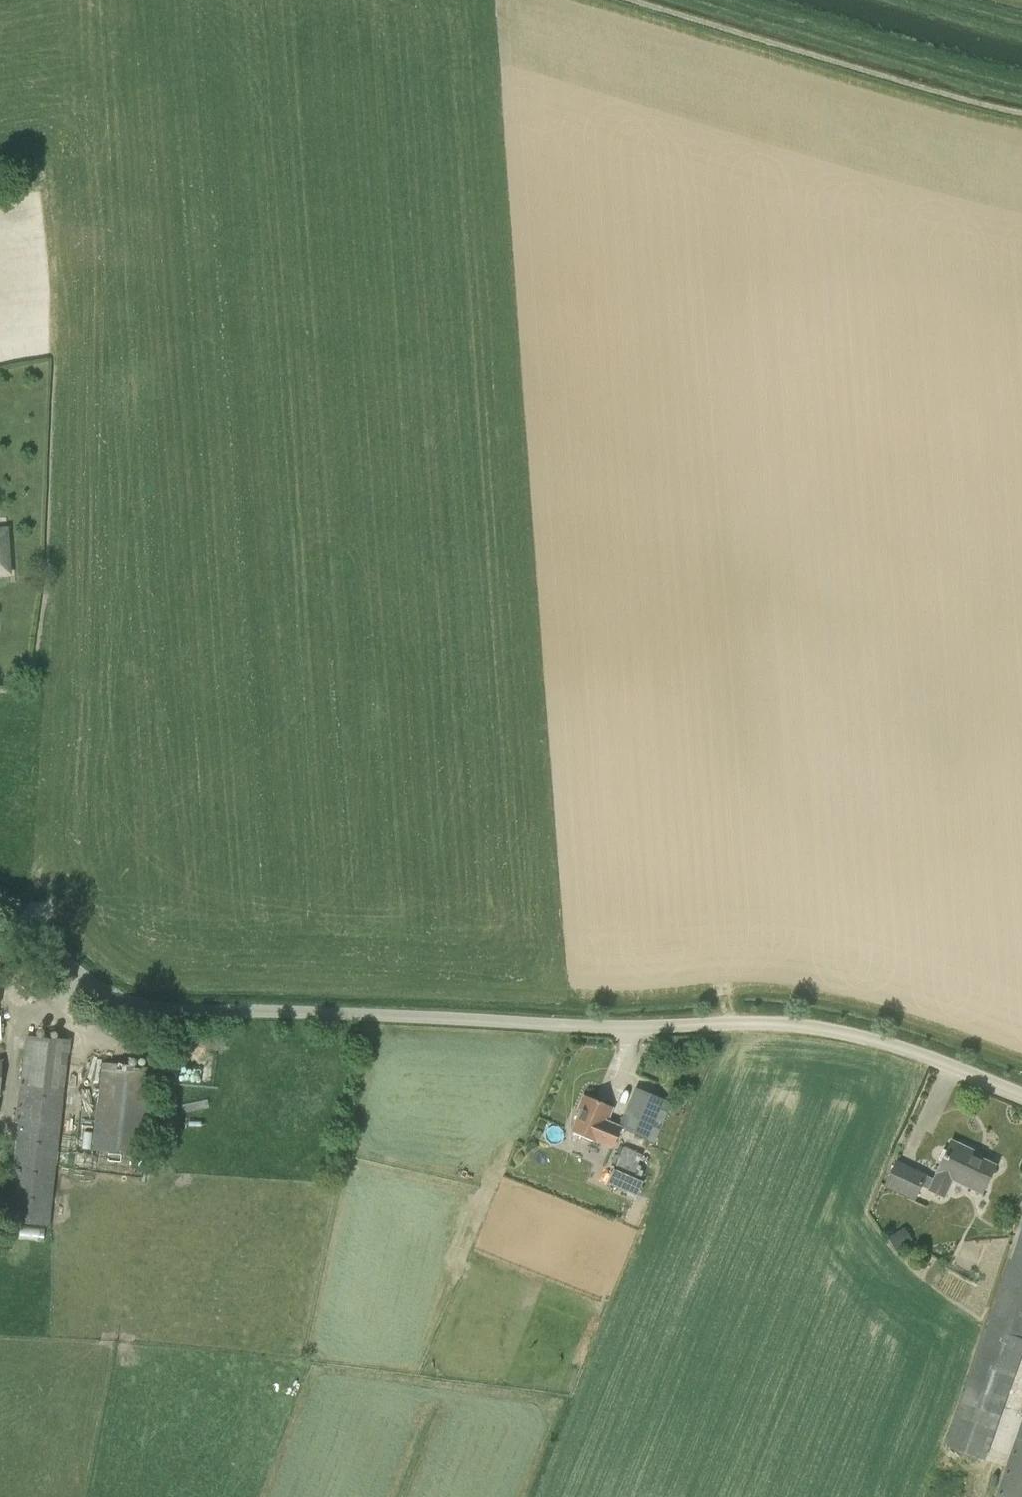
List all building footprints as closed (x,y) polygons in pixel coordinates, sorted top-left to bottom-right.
[(12,575),(9,527),(0,527),(0,576),(12,575)] [(13,1122),(19,1124),(8,1222),(50,1226),(71,1040),(26,1036),(13,1122)] [(155,1068),(103,1062),(93,1151),(94,1152),(145,1156),(155,1068)] [(635,1087),(618,1126),(607,1121),(613,1107),(583,1095),(577,1109),(580,1110),(571,1132),(611,1149),(620,1128),(647,1139),(664,1099),(635,1087)] [(924,1177),(919,1187),(943,1198),(951,1179),(981,1193),(994,1165),(971,1155),(973,1152),(950,1141),(932,1180),(924,1177)] [(633,1174),(641,1154),(622,1146),(614,1166),(633,1174)] [(894,1163),(883,1187),(913,1201),(919,1187),(924,1177),(894,1163)] [(614,1169),(608,1183),(636,1195),(642,1181),(614,1169)] [(945,1448),(983,1461),(1021,1348),(1021,1225),(945,1448)] [(895,1252),(912,1241),(903,1227),(886,1238),(895,1252)] [(994,1496),(1021,1496),(1021,1415),(994,1496)]
